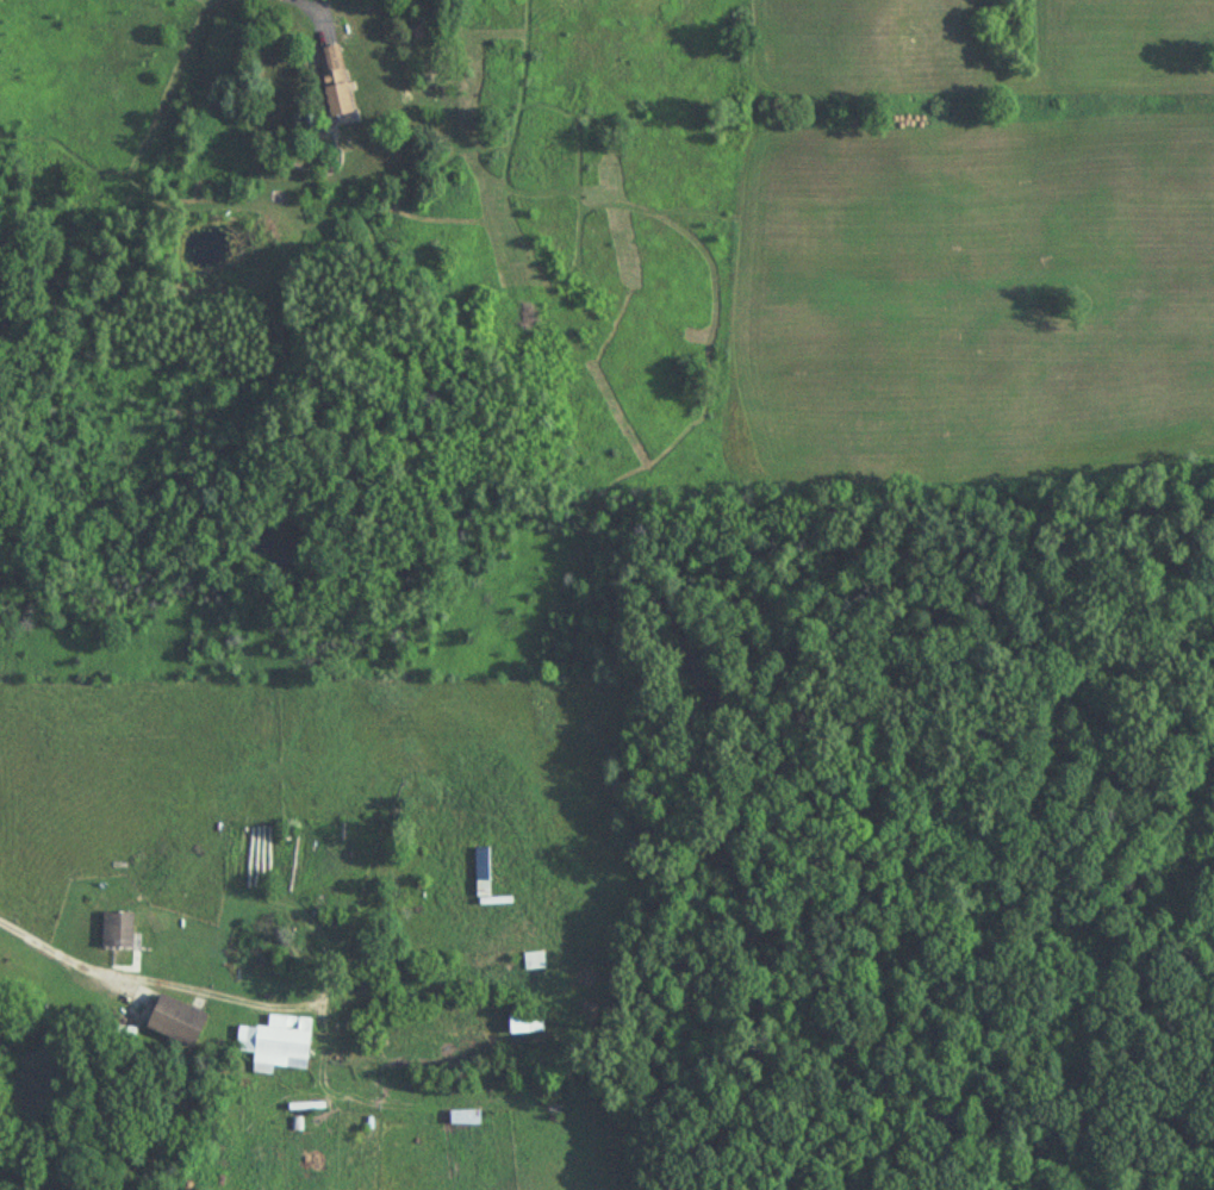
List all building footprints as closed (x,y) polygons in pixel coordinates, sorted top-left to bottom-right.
[(351,116),(340,46),(315,50),(326,120),(351,116)] [(488,848),(474,848),(475,906),(510,906),(510,898),(488,899),(488,848)] [(102,948),(132,948),(132,913),(102,913),(102,948)] [(525,971),(544,970),(544,953),(524,955),(525,971)] [(207,1015),(160,994),(144,1029),(191,1050),(207,1015)] [(542,1015),(506,1015),(506,1035),(542,1035),(542,1015)] [(271,1068),(306,1070),(310,1019),(268,1016),(267,1029),(238,1026),(236,1053),(253,1054),(252,1073),(271,1074),(271,1068)] [(480,1126),(480,1111),(449,1111),(449,1126),(480,1126)]
